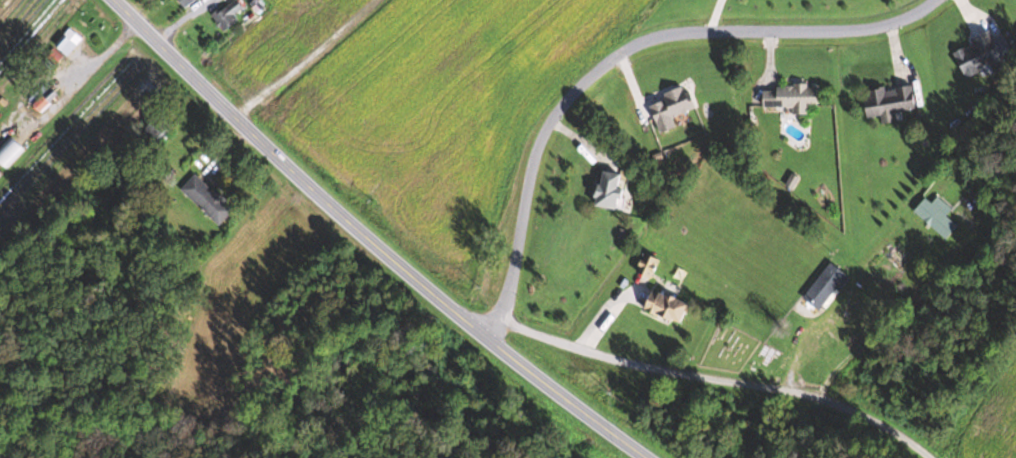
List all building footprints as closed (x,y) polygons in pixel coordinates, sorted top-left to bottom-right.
[(185,8),(196,0),(179,0),(185,8)] [(221,30),(241,23),(237,13),(244,10),(241,1),(215,10),(221,30)] [(72,41),(80,48),(89,38),(74,24),(56,44),(63,50),(72,41)] [(974,45),(956,52),(966,78),(1005,62),(992,30),(972,39),(974,45)] [(59,94),(47,82),(30,99),(42,111),(59,94)] [(764,86),(764,111),(795,110),(795,114),(809,114),(809,106),(821,105),(820,85),(764,86)] [(884,123),(899,121),(898,112),(917,110),(914,85),(866,91),(869,117),(883,115),(884,123)] [(666,93),(668,101),(653,105),(661,133),(678,128),(674,115),(696,109),(689,86),(666,93)] [(157,143),(175,128),(163,114),(145,130),(157,143)] [(26,149),(12,136),(0,148),(0,161),(7,168),(26,149)] [(600,207),(622,209),(625,174),(604,171),(600,207)] [(182,189),(220,225),(235,210),(197,173),(182,189)] [(916,211),(947,239),(959,226),(928,198),(916,211)] [(638,272),(654,278),(661,259),(645,253),(638,272)] [(821,312),(852,280),(834,263),(804,295),(821,312)] [(692,306),(656,288),(646,309),(683,326),(692,306)]
